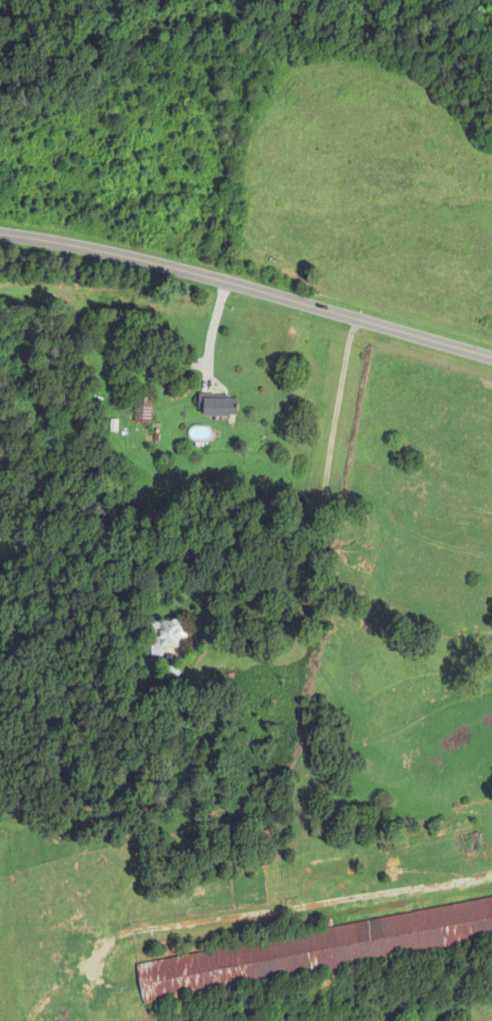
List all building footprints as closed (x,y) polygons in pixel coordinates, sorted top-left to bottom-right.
[(150,397),(134,397),(134,423),(150,423),(150,397)] [(236,417),(236,397),(200,397),(200,417),(236,417)] [(161,649),(185,649),(185,622),(150,622),(150,656),(161,656),(161,649)] [(140,997),(491,946),(491,905),(134,957),(140,997)]
